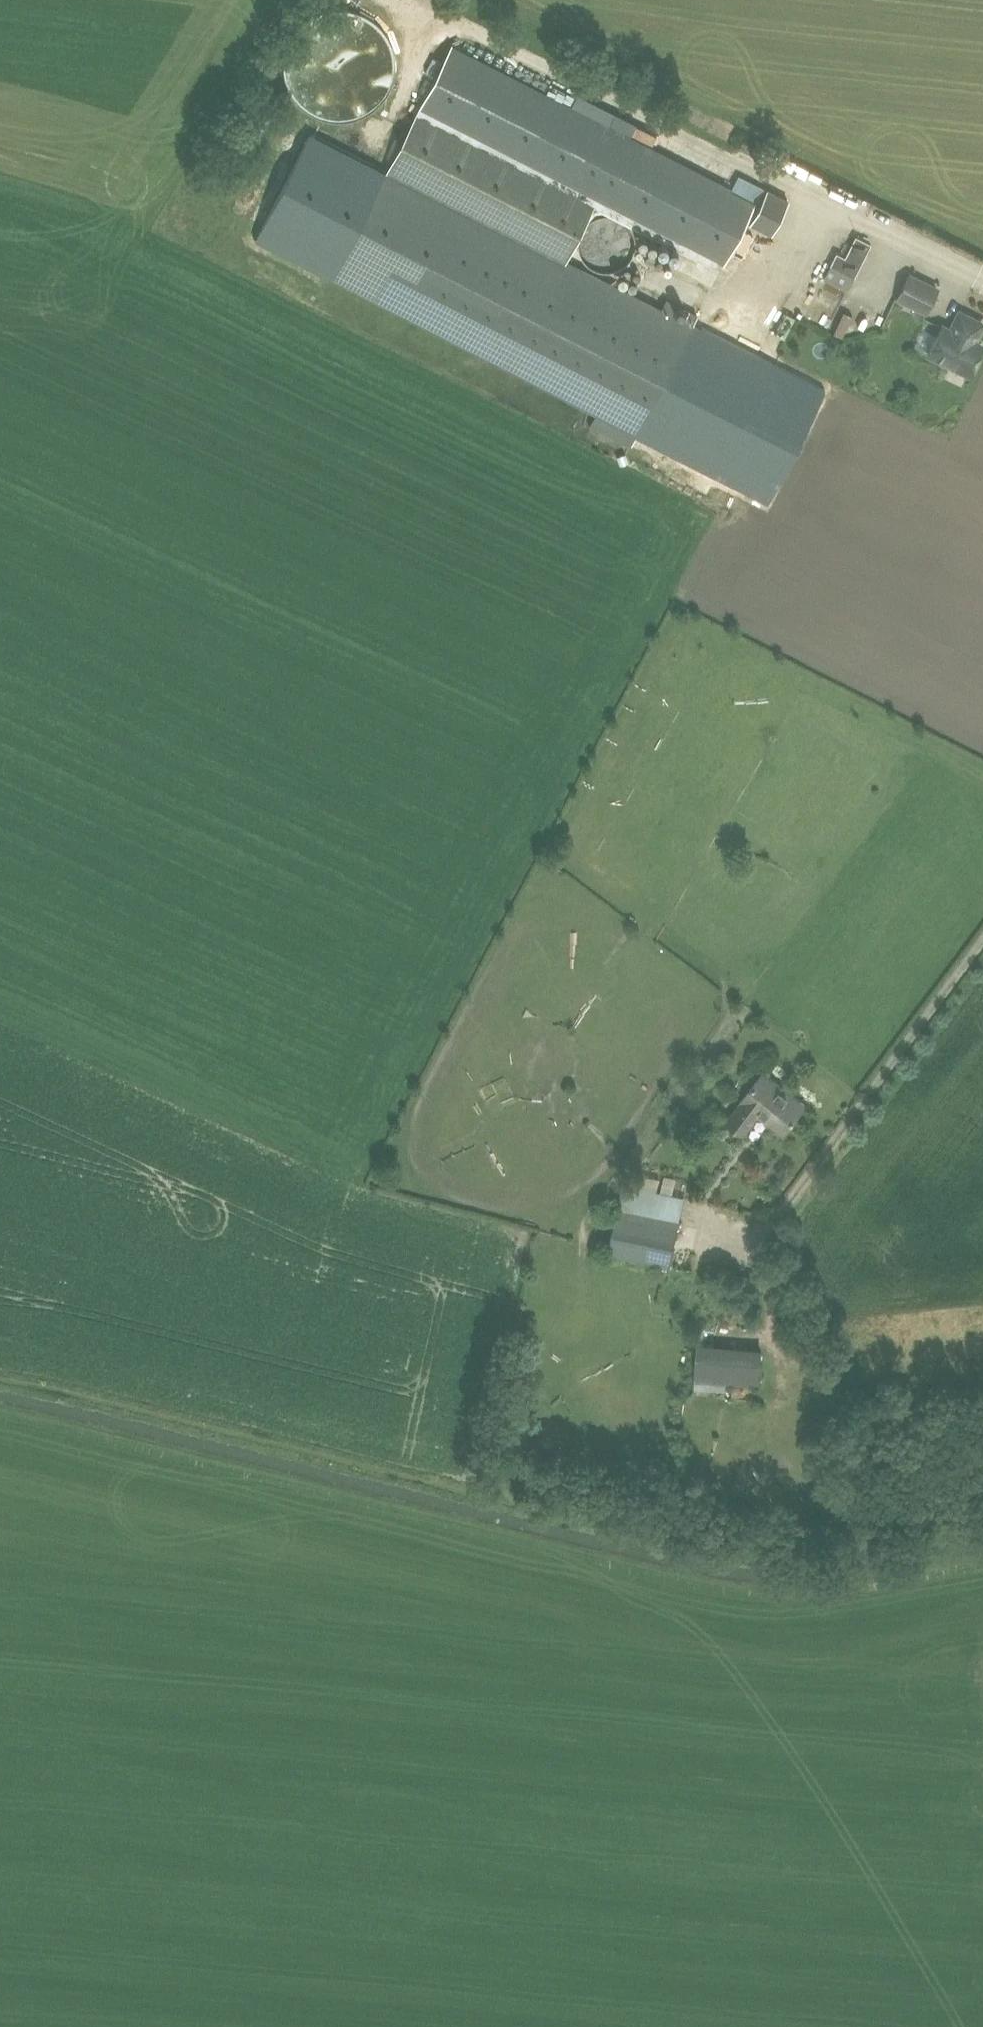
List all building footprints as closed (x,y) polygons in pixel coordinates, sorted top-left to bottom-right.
[(735,196),(380,8),(263,234),(746,482),(797,382),(566,264),(598,205),(718,266),(720,262),(725,266),(746,222),(771,236),(790,200),(742,179),(735,196)] [(872,244),(856,236),(845,257),(836,253),(830,265),(855,277),(872,244)] [(926,311),(937,289),(909,275),(898,297),(926,311)] [(974,334),(976,336),(982,323),(960,312),(951,330),(942,325),(928,353),(969,373),(982,345),(971,340),(974,334)] [(745,1134),(759,1114),(785,1134),(807,1105),(764,1073),(728,1121),(745,1134)] [(671,1269),(676,1246),(686,1197),(625,1183),(610,1255),(671,1269)] [(764,1379),(763,1343),(703,1345),(704,1381),(764,1379)] [(701,1380),(701,1390),(731,1390),(732,1381),(701,1380)]
